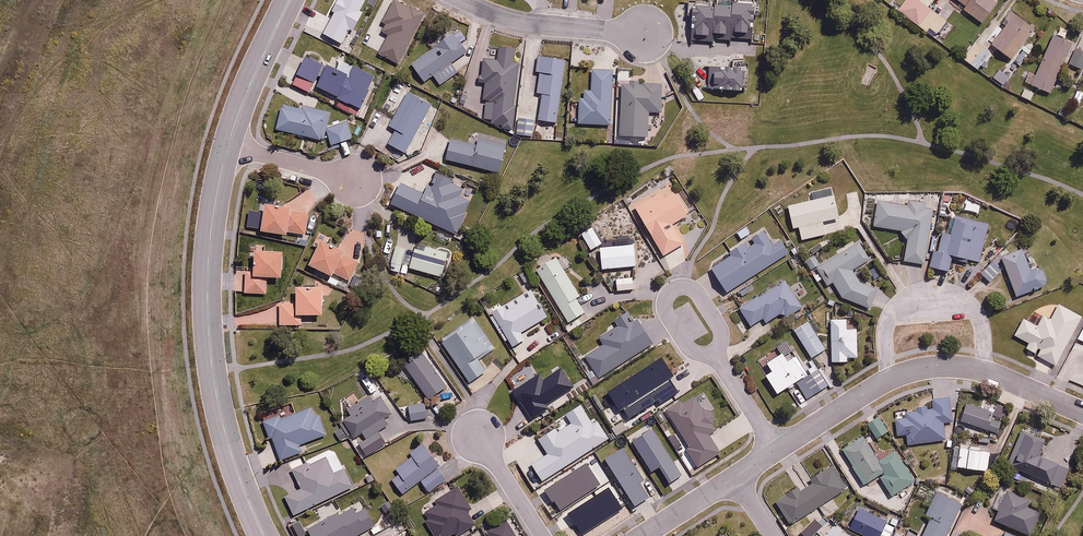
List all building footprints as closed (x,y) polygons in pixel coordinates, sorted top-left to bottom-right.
[(398,0),(395,0),(385,19),(389,21),(384,30),(390,33),(379,53),(398,63),(424,13),(398,0)] [(933,10),(920,0),(906,0),(899,10),(920,26),(933,10)] [(967,5),(964,8),(982,22),(998,2),(996,0),(960,0),(967,5)] [(733,6),(699,6),(698,36),(737,36),(737,30),(750,30),(751,3),(733,2),(733,6)] [(933,10),(920,26),(927,31),(930,27),(938,33),(947,21),(933,10)] [(1036,26),(1014,10),(991,42),(1013,58),(1036,26)] [(461,30),(412,62),(424,80),(433,75),(439,84),(458,72),(452,61),(468,51),(464,45),(469,42),(461,30)] [(1073,42),(1053,33),(1031,84),(1052,93),(1073,42)] [(991,51),(976,41),(964,57),(979,68),(991,51)] [(498,60),(483,58),(480,79),(486,79),(483,99),(488,99),(485,120),(502,123),(501,127),(514,128),(517,110),(514,109),(521,64),(513,63),(515,48),(501,46),(498,60)] [(1077,48),(1071,62),(1082,67),(1082,50),(1077,48)] [(353,65),(349,74),(307,54),(294,82),(311,90),(318,74),(323,77),(318,86),(339,95),(335,104),(357,114),(376,76),(353,65)] [(567,60),(539,55),(533,89),(544,91),(540,118),(556,121),(567,60)] [(1013,69),(1007,65),(998,79),(1004,83),(1013,69)] [(749,66),(709,66),(709,88),(749,88),(749,66)] [(613,69),(594,68),(593,88),(584,88),(584,98),(580,98),(579,123),(612,124),(613,69)] [(663,112),(663,83),(623,82),(621,135),(648,136),(649,111),(663,112)] [(430,104),(406,92),(390,126),(397,129),(389,144),(406,153),(430,104)] [(329,111),(301,105),(300,110),(284,105),(279,127),(322,138),(329,111)] [(535,119),(519,117),(517,133),(534,135),(535,119)] [(347,119),(328,125),(333,142),(353,136),(347,119)] [(505,140),(476,133),(473,144),(452,140),(448,160),(499,171),(505,140)] [(453,179),(437,171),(427,193),(401,181),(391,202),(455,233),(471,200),(459,195),(462,188),(451,183),(453,179)] [(673,224),(691,213),(672,181),(634,203),(664,254),(684,243),(673,224)] [(815,199),(789,205),(794,227),(799,226),(802,239),(827,234),(824,220),(840,216),(839,211),(845,210),(842,197),(836,199),(832,183),(813,187),(815,199)] [(274,201),(261,200),(260,212),(265,212),(263,231),(306,234),(308,212),(291,210),(292,206),(273,204),(274,201)] [(876,224),(899,228),(908,241),(905,260),(927,263),(935,209),(925,207),(926,202),(909,200),(908,205),(879,201),(876,224)] [(981,205),(967,201),(965,209),(978,213),(981,205)] [(989,225),(955,216),(950,234),(940,231),(930,266),(947,270),(951,253),(980,261),(989,225)] [(730,296),(739,291),(742,296),(749,291),(746,286),(794,256),(783,238),(774,244),(765,229),(710,263),(730,296)] [(317,248),(309,263),(332,276),(334,272),(350,281),(361,261),(343,252),(345,250),(329,241),(331,237),(319,230),(311,245),(317,248)] [(859,240),(817,264),(828,284),(833,281),(842,296),(869,306),(876,288),(861,282),(851,268),(869,258),(859,240)] [(635,243),(600,246),(602,268),(637,265),(635,243)] [(284,250),(258,250),(258,246),(250,245),(250,257),(256,257),(256,268),(248,268),(248,272),(237,271),(236,291),(267,291),(268,276),(283,276),(284,250)] [(406,248),(396,245),(391,260),(402,264),(406,248)] [(447,252),(425,246),(424,250),(415,247),(409,266),(441,275),(447,252)] [(1032,269),(1024,248),(1002,256),(1016,296),(1048,284),(1041,266),(1032,269)] [(556,256),(537,268),(540,272),(534,275),(540,284),(545,281),(569,320),(585,311),(577,297),(581,295),(565,267),(572,263),(567,254),(558,259),(556,256)] [(1001,271),(993,262),(982,272),(990,281),(1001,271)] [(878,265),(870,271),(875,278),(883,272),(878,265)] [(634,277),(614,278),(615,289),(635,288),(634,277)] [(787,281),(741,306),(751,325),(764,318),(766,321),(783,311),(785,316),(801,307),(787,281)] [(329,285),(297,286),(297,301),(280,302),(280,324),(302,323),(302,314),(324,314),(323,295),(329,295),(329,285)] [(490,316),(494,314),(513,346),(526,339),(522,332),(550,315),(533,287),(501,306),(499,302),(486,309),(490,316)] [(1082,316),(1059,304),(1051,319),(1043,315),(1037,326),(1023,318),(1015,335),(1029,343),(1026,349),(1057,365),(1082,316)] [(478,357),(493,347),(474,317),(442,338),(469,380),(486,369),(478,357)] [(848,355),(859,355),(858,327),(846,328),(846,318),(831,318),(832,361),(848,360),(848,355)] [(809,321),(794,330),(812,357),(826,348),(809,321)] [(555,330),(543,338),(547,343),(559,336),(555,330)] [(782,350),(761,363),(779,392),(797,381),(808,398),(830,384),(816,360),(805,367),(798,356),(789,361),(782,350)] [(423,354),(400,370),(408,381),(413,377),(428,399),(445,388),(423,354)] [(370,394),(347,408),(351,413),(343,417),(354,436),(362,431),(367,438),(389,425),(384,418),(393,413),(382,394),(373,400),(370,394)] [(932,407),(907,411),(908,418),(896,420),(898,434),(907,433),(908,444),(947,438),(944,422),(954,420),(950,395),(930,398),(932,407)] [(994,412),(967,402),(961,419),(998,432),(1002,420),(992,417),(994,412)] [(426,403),(408,405),(410,420),(427,419),(426,403)] [(279,414),(264,420),(271,436),(273,436),(282,458),(302,450),(299,444),(327,433),(319,414),(315,416),(311,406),(281,419),(279,414)] [(879,416),(868,423),(877,438),(888,431),(879,416)] [(1046,440),(1024,431),(1010,466),(1062,487),(1070,467),(1040,455),(1046,440)] [(864,436),(843,449),(865,484),(879,475),(892,495),(916,480),(896,449),(879,460),(864,436)] [(411,456),(396,466),(401,474),(393,479),(402,494),(422,481),(428,490),(447,478),(440,467),(446,463),(440,455),(434,459),(425,444),(410,454),(411,456)] [(990,450),(960,448),(958,466),(989,469),(990,450)] [(309,461),(293,469),(301,486),(285,494),(294,514),(353,485),(344,467),(334,472),(326,457),(311,464),(309,461)] [(778,501),(791,523),(847,488),(832,464),(812,476),(815,481),(801,490),(797,485),(787,491),(789,494),(778,501)] [(974,482),(957,473),(951,486),(968,494),(974,482)] [(1029,497),(1002,485),(993,505),(1000,509),(996,519),(1031,535),(1042,512),(1025,504),(1029,497)] [(437,499),(439,503),(426,511),(430,518),(425,521),(434,535),(450,535),(455,533),(457,535),(459,535),(477,525),(466,508),(469,506),(457,486),(437,499)] [(938,492),(927,513),(932,516),(922,535),(945,535),(961,504),(938,492)] [(309,528),(313,535),(354,535),(375,525),(365,506),(356,510),(353,505),(309,528)] [(861,507),(851,527),(868,535),(890,535),(896,524),(861,507)] [(507,519),(489,529),(493,535),(517,535),(507,519)] [(292,525),(298,535),(301,535),(305,533),(299,522),(292,525)] [(898,528),(894,535),(904,535),(906,532),(898,528)]
